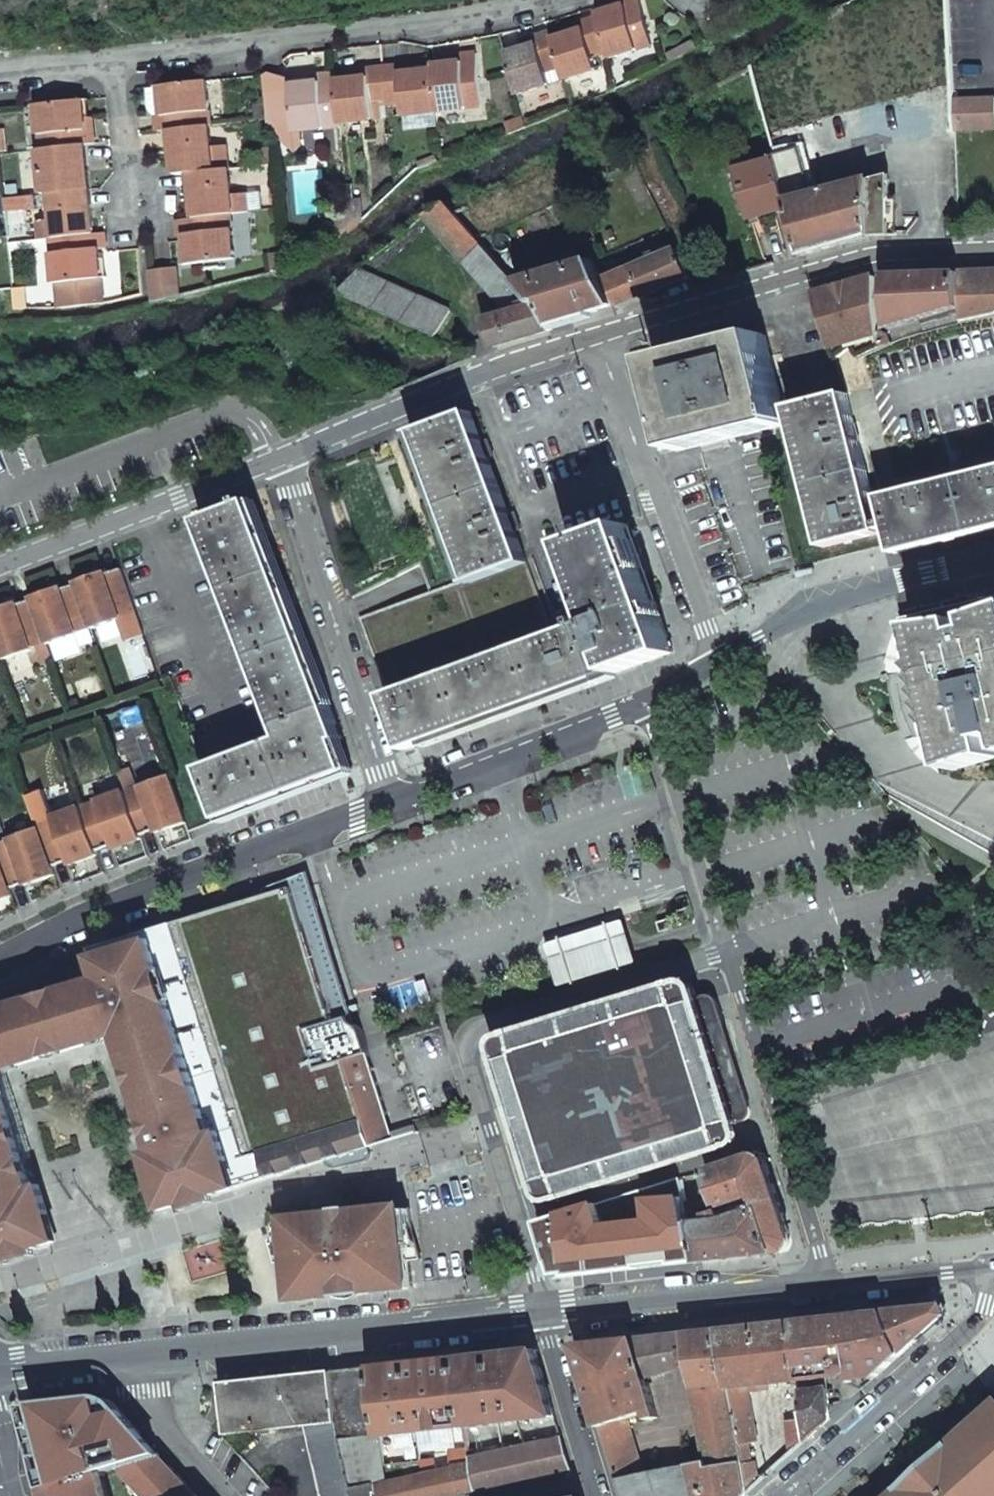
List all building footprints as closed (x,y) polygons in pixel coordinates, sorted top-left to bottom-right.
[(641,0),(626,0),(627,4),(598,14),(600,18),(610,51),(612,58),(655,45),(641,0)] [(841,2),(843,14),(871,44),(876,83),(879,111),(880,133),(957,130),(957,129),(955,99),(950,0),(844,0),(841,2)] [(763,71),(777,160),(788,201),(815,194),(790,101),(860,83),(862,114),(879,111),(876,83),(871,44),(843,14),(763,71)] [(596,55),(610,51),(600,18),(584,22),(586,29),(572,34),(553,39),(562,67),(567,80),(600,69),(596,55)] [(571,26),(572,34),(586,29),(584,22),(571,26)] [(553,39),(551,33),(537,38),(539,44),(524,49),(508,54),(521,95),(554,84),(550,71),(562,67),(553,39)] [(539,44),(537,38),(523,42),(524,49),(539,44)] [(464,61),(434,64),(435,68),(439,111),(484,106),(478,52),(463,54),(464,61)] [(415,63),(400,64),(401,72),(416,70),(415,63)] [(400,64),(385,67),(389,103),(403,102),(407,129),(441,125),(439,111),(435,68),(416,70),(401,72),(400,64)] [(389,103),(385,67),(370,69),(370,76),(356,78),(337,80),(341,122),(376,119),(374,105),(389,103)] [(370,76),(370,69),(355,70),(356,78),(370,76)] [(337,80),(336,72),(320,74),(321,81),(292,84),(292,89),(268,92),(272,129),(297,126),(298,132),(342,127),(341,122),(337,80)] [(213,126),(208,82),(162,87),(165,116),(158,117),(160,133),(172,131),(213,126)] [(158,85),(148,88),(154,114),(164,111),(158,85)] [(968,128),(993,127),(993,97),(966,98),(968,128)] [(955,99),(957,129),(968,128),(966,98),(955,99)] [(89,129),(87,100),(40,106),(44,150),(89,145),(99,144),(97,128),(89,129)] [(216,126),(213,126),(172,131),(177,175),(183,175),(192,174),(236,168),(233,146),(218,148),(216,126)] [(0,128),(0,150),(8,149),(7,128),(0,128)] [(89,145),(44,150),(42,150),(48,196),(55,195),(94,191),(89,145)] [(788,201),(777,160),(741,170),(754,219),(790,209),(788,201)] [(238,214),(256,212),(253,193),(238,195),(236,168),(192,174),(198,218),(238,214)] [(788,201),(790,209),(803,255),(875,234),(874,179),(868,181),(842,187),(815,194),(788,201)] [(875,234),(886,234),(887,179),(874,179),(875,234)] [(43,222),(45,241),(56,240),(99,235),(94,191),(55,195),(58,221),(43,222)] [(5,195),(6,210),(38,209),(37,194),(5,195)] [(422,216),(497,300),(519,283),(447,201),(422,216)] [(242,258),(238,214),(198,218),(187,220),(183,220),(185,235),(192,234),(195,264),(242,258)] [(105,249),(111,249),(109,234),(99,235),(56,240),(62,284),(64,284),(109,279),(105,249)] [(644,298),(690,277),(679,249),(606,279),(617,305),(642,295),(644,298)] [(617,305),(606,279),(597,258),(519,283),(541,305),(544,304),(551,324),(617,305)] [(361,266),(343,292),(433,334),(450,308),(361,266)] [(179,267),(152,270),(156,302),(183,298),(179,267)] [(959,273),(964,305),(980,304),(980,316),(993,313),(993,271),(959,273)] [(964,305),(959,273),(888,276),(892,328),(964,309),(964,305)] [(859,354),(892,342),(890,332),(881,327),(876,277),(821,293),(841,357),(854,349),(859,354)] [(109,279),(64,284),(67,308),(111,303),(109,279)] [(541,305),(519,283),(497,300),(504,314),(541,305)] [(38,286),(42,309),(53,309),(49,285),(38,286)] [(837,360),(841,357),(821,293),(815,295),(816,299),(837,360)] [(544,304),(541,305),(504,314),(489,318),(496,346),(514,342),(552,329),(551,324),(544,304)] [(980,304),(964,305),(964,309),(966,319),(980,316),(980,304)] [(762,434),(787,427),(763,339),(656,366),(680,455),(702,450),(762,434)] [(874,497),(846,394),(790,410),(794,425),(826,547),(882,532),(881,529),(892,527),(897,550),(993,525),(993,464),(874,497)] [(504,502),(471,414),(417,434),(471,578),(361,619),(377,661),(389,696),(554,636),(504,502)] [(284,738),(203,768),(224,818),(349,771),(338,740),(344,737),(252,500),(203,520),(284,738)] [(602,679),(644,663),(674,652),(628,526),(573,545),(599,619),(582,626),(602,679)] [(136,617),(121,573),(105,579),(104,576),(76,585),(77,588),(91,630),(92,632),(120,622),(120,621),(136,617)] [(91,630),(77,588),(61,593),(60,590),(31,600),(32,603),(47,645),(48,647),(76,637),(75,636),(91,630)] [(986,762),(993,759),(993,594),(948,605),(903,617),(939,761),(956,756),(961,771),(986,762)] [(32,603),(16,608),(16,605),(0,610),(0,652),(3,660),(3,661),(31,652),(31,651),(47,645),(32,603)] [(554,636),(389,696),(408,749),(594,682),(602,679),(582,626),(580,626),(578,620),(574,621),(576,629),(554,636)] [(153,829),(155,833),(183,823),(167,776),(138,786),(139,787),(123,792),(137,835),(153,829)] [(109,845),(110,848),(139,839),(137,835),(123,792),(122,791),(94,801),(94,802),(79,808),(94,850),(109,845)] [(36,827),(49,865),(65,860),(67,864),(95,854),(94,850),(79,808),(78,806),(50,816),(50,817),(35,823),(36,827)] [(36,827),(8,837),(8,838),(0,840),(0,865),(8,887),(23,881),(24,884),(52,874),(49,865),(36,827)] [(0,865),(0,898),(10,895),(8,887),(0,865)] [(297,891),(275,898),(280,914),(306,911),(314,943),(319,941),(322,935),(307,887),(306,886),(304,884),(302,884),(295,884),(297,891)] [(316,965),(310,944),(314,943),(306,911),(280,914),(275,898),(92,956),(102,989),(0,1022),(0,1271),(37,1259),(38,1264),(46,1261),(45,1257),(77,1246),(79,1254),(186,1221),(184,1212),(375,1151),(373,1144),(385,1140),(387,1135),(383,1119),(390,1116),(363,1033),(350,1026),(338,987),(331,982),(322,984),(316,965)] [(640,960),(627,917),(546,941),(554,967),(559,986),(640,960)] [(319,941),(314,943),(320,964),(316,965),(322,984),(331,982),(338,987),(322,935),(319,941)] [(320,964),(314,943),(310,944),(316,965),(320,964)] [(502,1060),(500,1061),(516,1110),(539,1185),(541,1184),(544,1193),(548,1197),(553,1200),(558,1200),(650,1173),(725,1149),(725,1147),(734,1145),(738,1143),(740,1141),(741,1138),(741,1134),(738,1126),(743,1125),(748,1122),(751,1118),(752,1113),(751,1107),(740,1071),(719,1002),(716,999),(712,997),(708,996),(703,996),(697,997),(693,984),(687,984),(677,987),(676,985),(632,999),(577,1015),(514,1034),(515,1036),(506,1038),(503,1041),(501,1045),(500,1050),(502,1060)] [(375,1151),(399,1144),(390,1116),(383,1119),(387,1135),(385,1140),(373,1144),(375,1151)] [(759,1197),(777,1253),(788,1252),(791,1250),(793,1248),(795,1245),(795,1241),(771,1165),(768,1160),(764,1157),(758,1155),(752,1155),(711,1172),(720,1198),(723,1208),(759,1197)] [(558,1276),(711,1260),(694,1203),(687,1180),(542,1224),(558,1276)] [(694,1203),(711,1260),(777,1253),(759,1197),(723,1208),(720,1198),(694,1203)] [(382,1208),(306,1216),(307,1220),(278,1223),(281,1244),(287,1244),(290,1271),(294,1301),(341,1296),(340,1287),(366,1284),(367,1294),(413,1289),(410,1262),(406,1232),(412,1231),(409,1210),(404,1211),(383,1212),(382,1212),(382,1208)] [(422,1261),(412,1231),(406,1232),(410,1262),(422,1261)] [(195,1249),(201,1274),(228,1267),(222,1242),(195,1249)] [(340,1287),(341,1296),(367,1294),(366,1284),(340,1287)] [(944,1305),(887,1311),(906,1355),(948,1317),(944,1305)] [(906,1355),(887,1311),(800,1321),(805,1381),(849,1376),(850,1382),(858,1382),(858,1379),(882,1377),(906,1355)] [(805,1381),(800,1321),(764,1325),(720,1330),(738,1422),(746,1464),(756,1462),(754,1444),(761,1443),(753,1387),(765,1386),(766,1391),(772,1390),(771,1385),(805,1381)] [(624,1495),(750,1495),(752,1494),(746,1464),(738,1422),(720,1330),(686,1334),(580,1346),(609,1442),(624,1495)] [(537,1419),(558,1418),(538,1350),(459,1359),(468,1428),(531,1421),(531,1425),(537,1425),(537,1419)] [(459,1359),(336,1373),(343,1437),(381,1437),(468,1428),(459,1359)] [(326,1495),(357,1495),(355,1488),(343,1437),(336,1373),(311,1375),(225,1385),(231,1436),(309,1426),(326,1495)] [(811,1441),(834,1420),(829,1389),(806,1391),(810,1431),(811,1441)] [(82,1477),(102,1471),(126,1465),(159,1456),(118,1409),(114,1404),(109,1400),(103,1399),(96,1398),(24,1406),(46,1490),(83,1480),(82,1477)] [(971,1431),(970,1431),(897,1495),(993,1495),(993,1411),(971,1431)] [(793,1457),(811,1441),(810,1431),(793,1433),(793,1457)] [(343,1437),(355,1488),(374,1484),(375,1486),(389,1483),(381,1437),(343,1437)] [(473,1463),(477,1494),(518,1484),(575,1471),(565,1438),(479,1456),(478,1450),(471,1451),(473,1463)] [(126,1465),(147,1490),(151,1495),(195,1495),(187,1487),(159,1456),(126,1465)] [(760,1487),(756,1462),(746,1464),(752,1494),(760,1487)] [(378,1495),(468,1495),(477,1494),(473,1463),(456,1467),(456,1469),(389,1483),(375,1486),(378,1495)] [(102,1471),(82,1477),(83,1480),(46,1490),(47,1495),(109,1495),(102,1471)] [(357,1495),(378,1495),(375,1486),(374,1484),(355,1488),(357,1495)]
